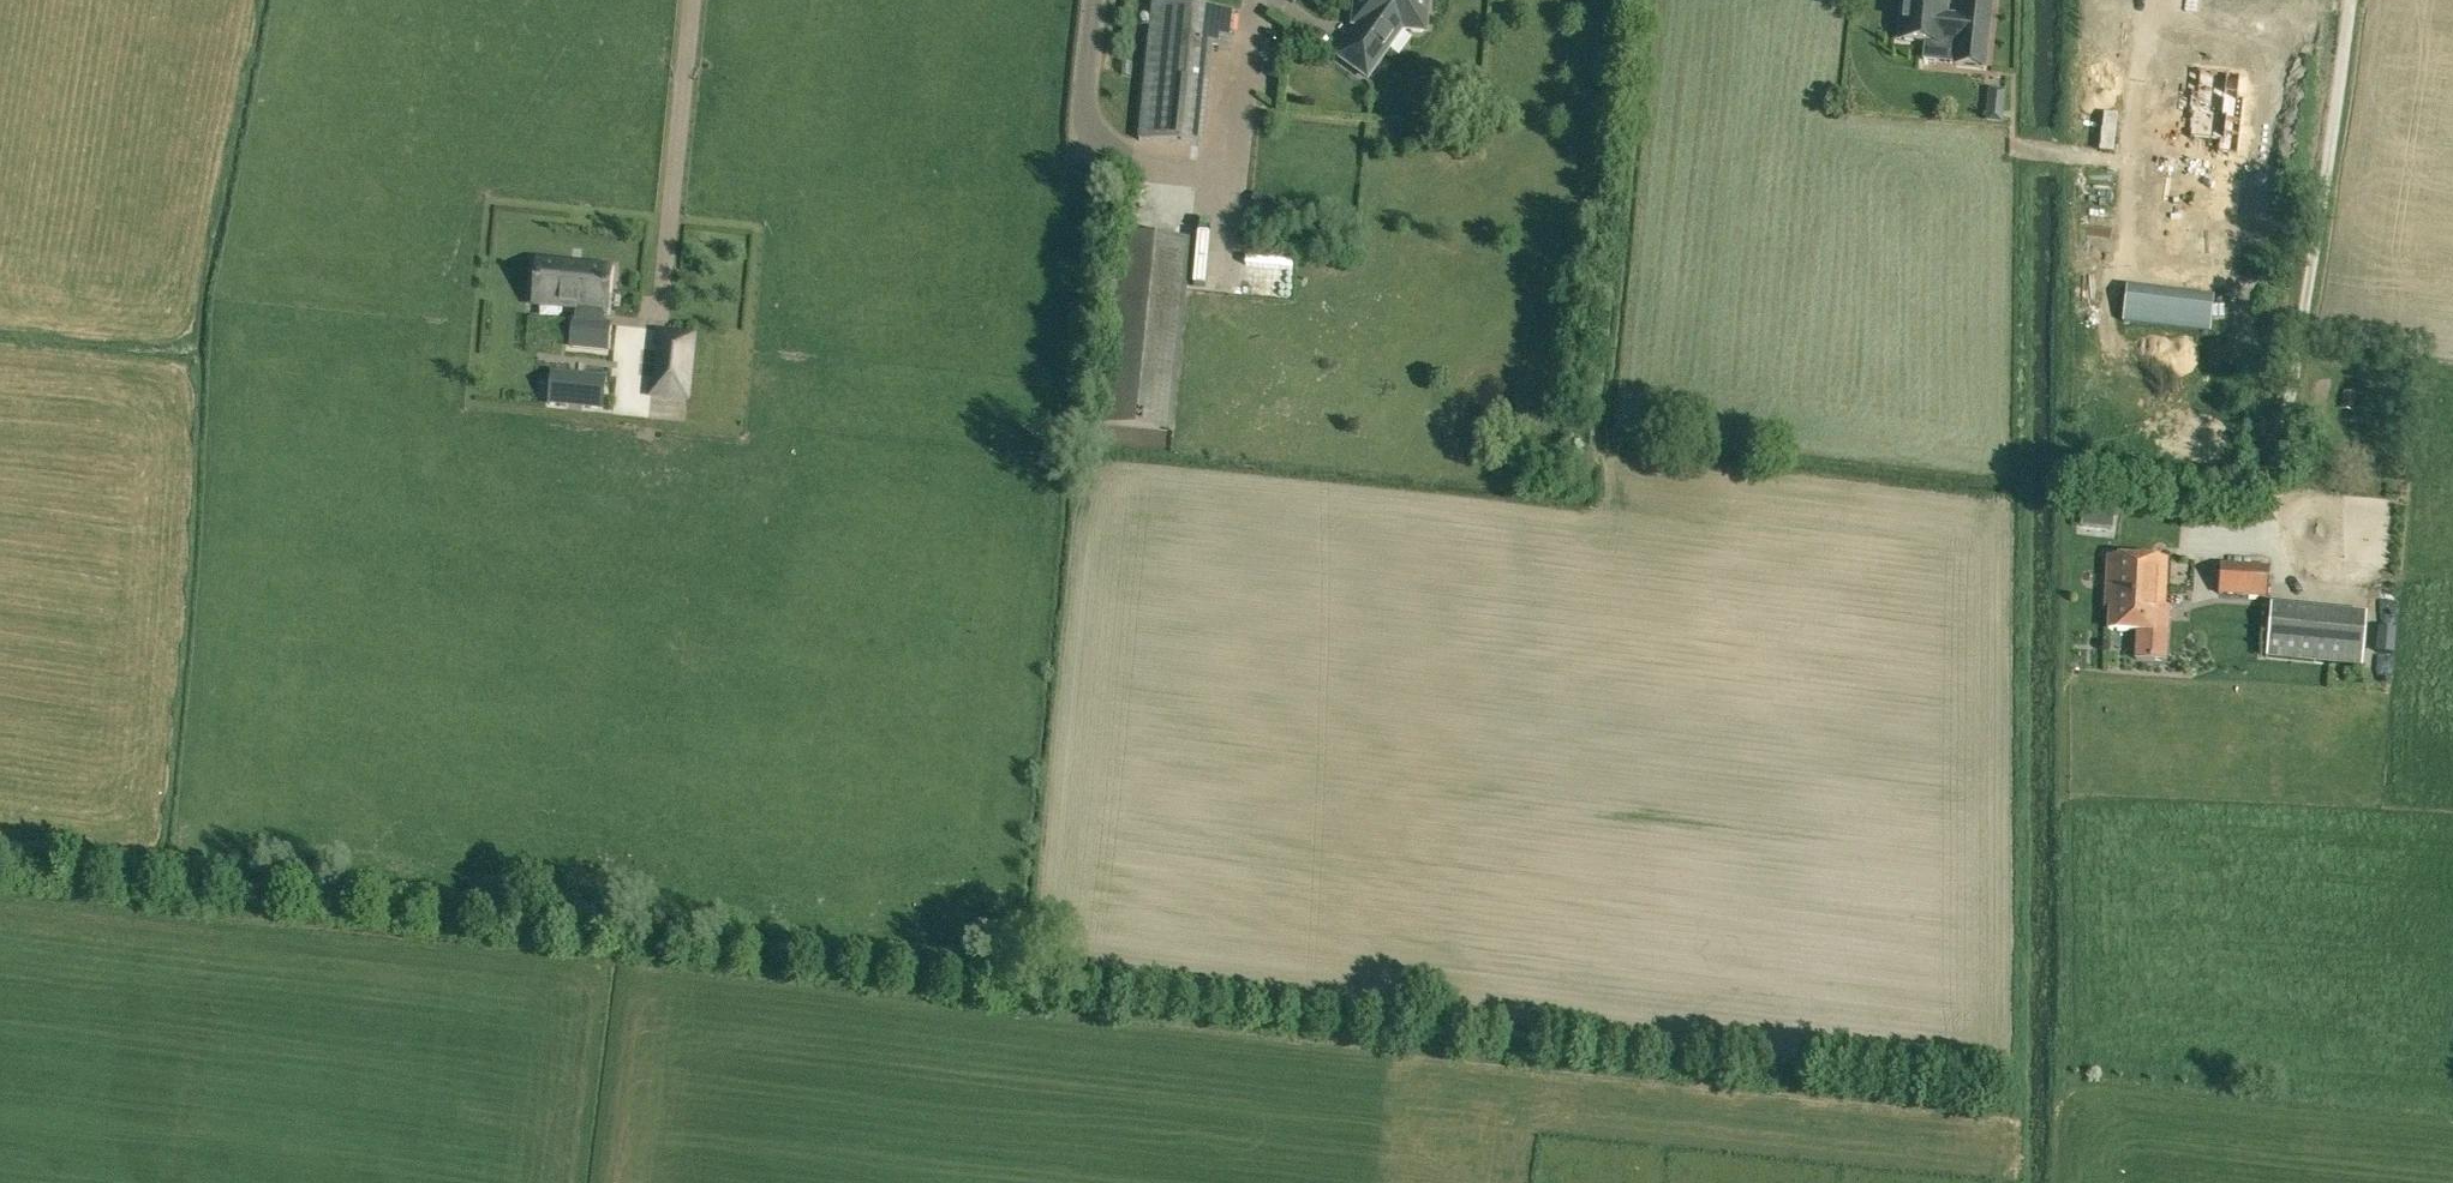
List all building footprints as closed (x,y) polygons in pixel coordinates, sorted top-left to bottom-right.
[(1410,33),(1421,34),(1428,28),(1429,18),(1427,18),(1429,0),(1356,0),(1354,23),(1355,23),(1361,26),(1338,58),(1368,79),(1388,50),(1382,46),(1394,29),(1411,31),(1410,33)] [(1944,20),(1946,0),(1903,0),(1899,40),(1942,44),(1942,40),(1958,42),(1955,65),(1984,68),(1989,21),(1960,17),(1960,22),(1944,20)] [(1234,13),(1153,5),(1140,140),(1200,146),(1209,47),(1231,49),(1234,13)] [(2073,134),(2114,138),(2119,64),(2079,60),(2073,134)] [(2192,118),(2189,143),(2218,146),(2217,158),(2238,160),(2244,101),(2238,101),(2241,80),(2199,75),(2197,99),(2191,98),(2189,118),(2192,118)] [(1987,121),(2001,122),(2003,108),(1988,106),(1987,121)] [(1190,239),(1121,233),(1103,424),(1172,430),(1190,239)] [(587,269),(588,267),(539,261),(534,304),(536,305),(537,296),(566,299),(565,307),(578,309),(576,323),(573,323),(571,347),(607,350),(609,327),(602,326),(603,311),(606,312),(610,272),(587,269)] [(2214,297),(2126,287),(2122,322),(2210,332),(2214,297)] [(652,379),(650,395),(687,398),(693,335),(657,331),(655,347),(660,347),(657,380),(652,379)] [(582,406),(601,408),(604,379),(585,377),(582,406)] [(568,405),(570,381),(553,379),(550,403),(568,405)] [(2343,391),(2341,409),(2353,411),(2356,393),(2343,391)] [(2110,630),(2139,632),(2137,659),(2166,661),(2168,616),(2164,616),(2166,561),(2109,558),(2107,599),(2112,599),(2110,630)] [(2220,595),(2267,597),(2269,567),(2221,565),(2220,595)] [(2361,659),(2363,614),(2271,609),(2268,654),(2361,659)] [(2380,629),(2378,653),(2392,654),(2394,630),(2380,629)]
